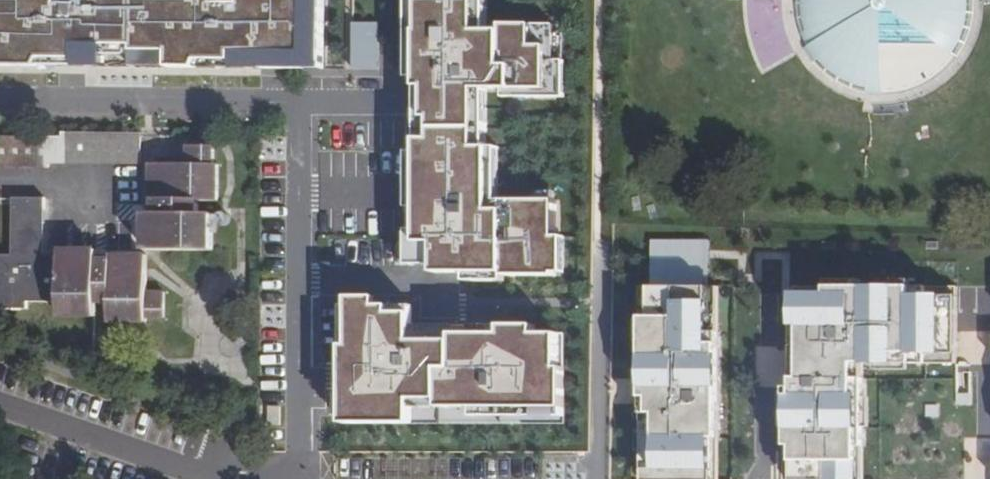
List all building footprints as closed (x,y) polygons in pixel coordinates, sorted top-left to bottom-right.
[(325,70),(326,0),(239,0),(239,10),(215,10),(215,0),(0,0),(0,67),(325,70)] [(492,0),(417,0),(417,160),(410,160),(410,265),(435,266),(435,273),(469,273),(505,273),(505,276),(515,276),(562,276),(562,200),(504,200),(504,144),(493,144),(492,89),(508,89),(508,96),(569,96),(569,59),(560,59),(560,24),(508,24),(508,30),(492,30),(492,0)] [(980,11),(979,3),(979,0),(794,0),(794,1),(794,10),(794,19),(795,28),(798,37),(801,46),(804,54),(809,62),(814,69),(820,76),(827,82),(834,87),(843,92),(850,96),(859,99),(868,102),(877,103),(886,103),(895,103),(904,102),(913,100),(921,97),(930,93),(938,88),(945,83),(952,77),(958,70),(963,63),(968,55),(972,47),(975,39),(978,30),(979,20),(980,11)] [(379,70),(379,24),(353,24),(353,70),(379,70)] [(88,136),(63,135),(63,166),(88,166),(88,136)] [(88,136),(88,166),(142,166),(141,136),(88,136)] [(48,168),(49,139),(0,138),(0,168),(48,168)] [(146,214),(146,251),(161,251),(211,251),(211,226),(211,215),(198,215),(198,202),(217,201),(217,166),(213,165),(213,146),(190,147),(190,165),(152,165),(151,203),(158,203),(158,215),(151,215),(146,214)] [(60,257),(44,257),(44,200),(12,200),(12,256),(0,257),(0,309),(24,309),(25,302),(58,303),(60,257)] [(652,288),(710,288),(710,241),(652,241),(652,288)] [(60,257),(58,303),(94,305),(108,304),(107,322),(146,322),(146,317),(165,317),(165,294),(146,293),(146,279),(147,258),(111,257),(110,262),(96,262),(97,258),(60,257)] [(867,365),(958,365),(958,287),(796,286),(796,365),(796,387),(790,387),(790,478),(866,478),(867,365)] [(720,287),(710,288),(652,288),(645,288),(645,379),(645,404),(645,478),(720,478),(720,287)] [(345,423),(565,423),(565,333),(545,333),(473,333),(473,326),(412,326),(412,305),(345,305),(345,423)]
